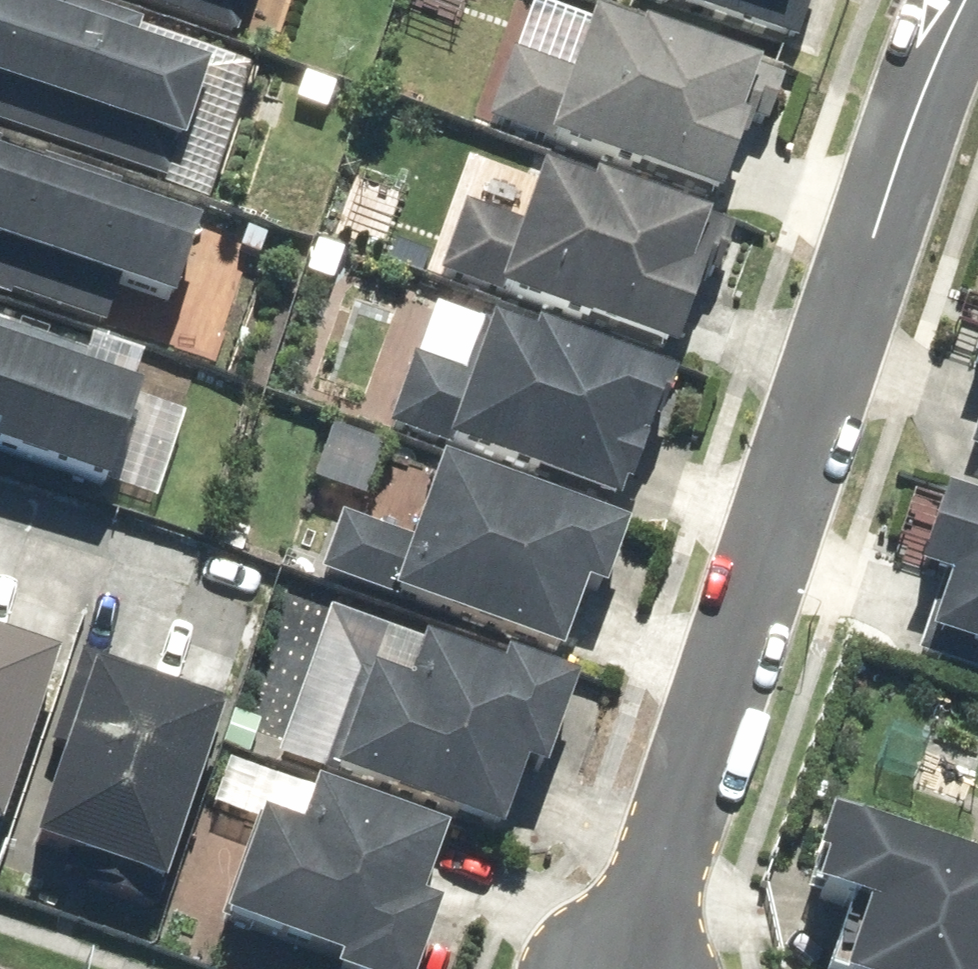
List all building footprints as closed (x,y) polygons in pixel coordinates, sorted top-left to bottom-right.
[(202,82),(131,62),(140,29),(42,0),(0,0),(0,137),(171,187),(202,82)] [(248,37),(259,0),(122,0),(248,37)] [(783,32),(792,0),(673,0),(783,32)] [(567,88),(495,64),(477,123),(716,205),(763,66),(679,37),(594,8),(567,88)] [(0,144),(0,310),(97,338),(109,298),(166,315),(193,227),(114,204),(121,179),(0,144)] [(517,232),(452,209),(432,277),(675,360),(704,273),(686,267),(698,232),(536,177),(517,232)] [(963,368),(977,372),(977,318),(963,368)] [(463,383),(406,364),(387,430),(619,509),(662,382),(529,336),(527,342),(482,327),(463,383)] [(105,493),(132,402),(76,385),(84,356),(0,332),(0,462),(105,493)] [(410,536),(340,512),(320,581),(555,661),(577,596),(600,604),(625,530),(434,465),(410,536)] [(925,498),(900,582),(948,596),(932,652),(977,666),(977,513),(925,498)] [(541,779),(570,682),(300,603),(261,736),(282,742),(271,779),(506,848),(527,775),(541,779)] [(0,647),(0,833),(1,834),(52,663),(0,647)] [(212,713),(77,674),(23,857),(158,897),(212,713)] [(431,915),(420,911),(439,845),(300,804),(291,832),(251,820),(220,926),(323,956),(319,968),(415,968),(431,915)] [(827,828),(805,903),(848,916),(832,968),(977,968),(977,873),(827,828)]
